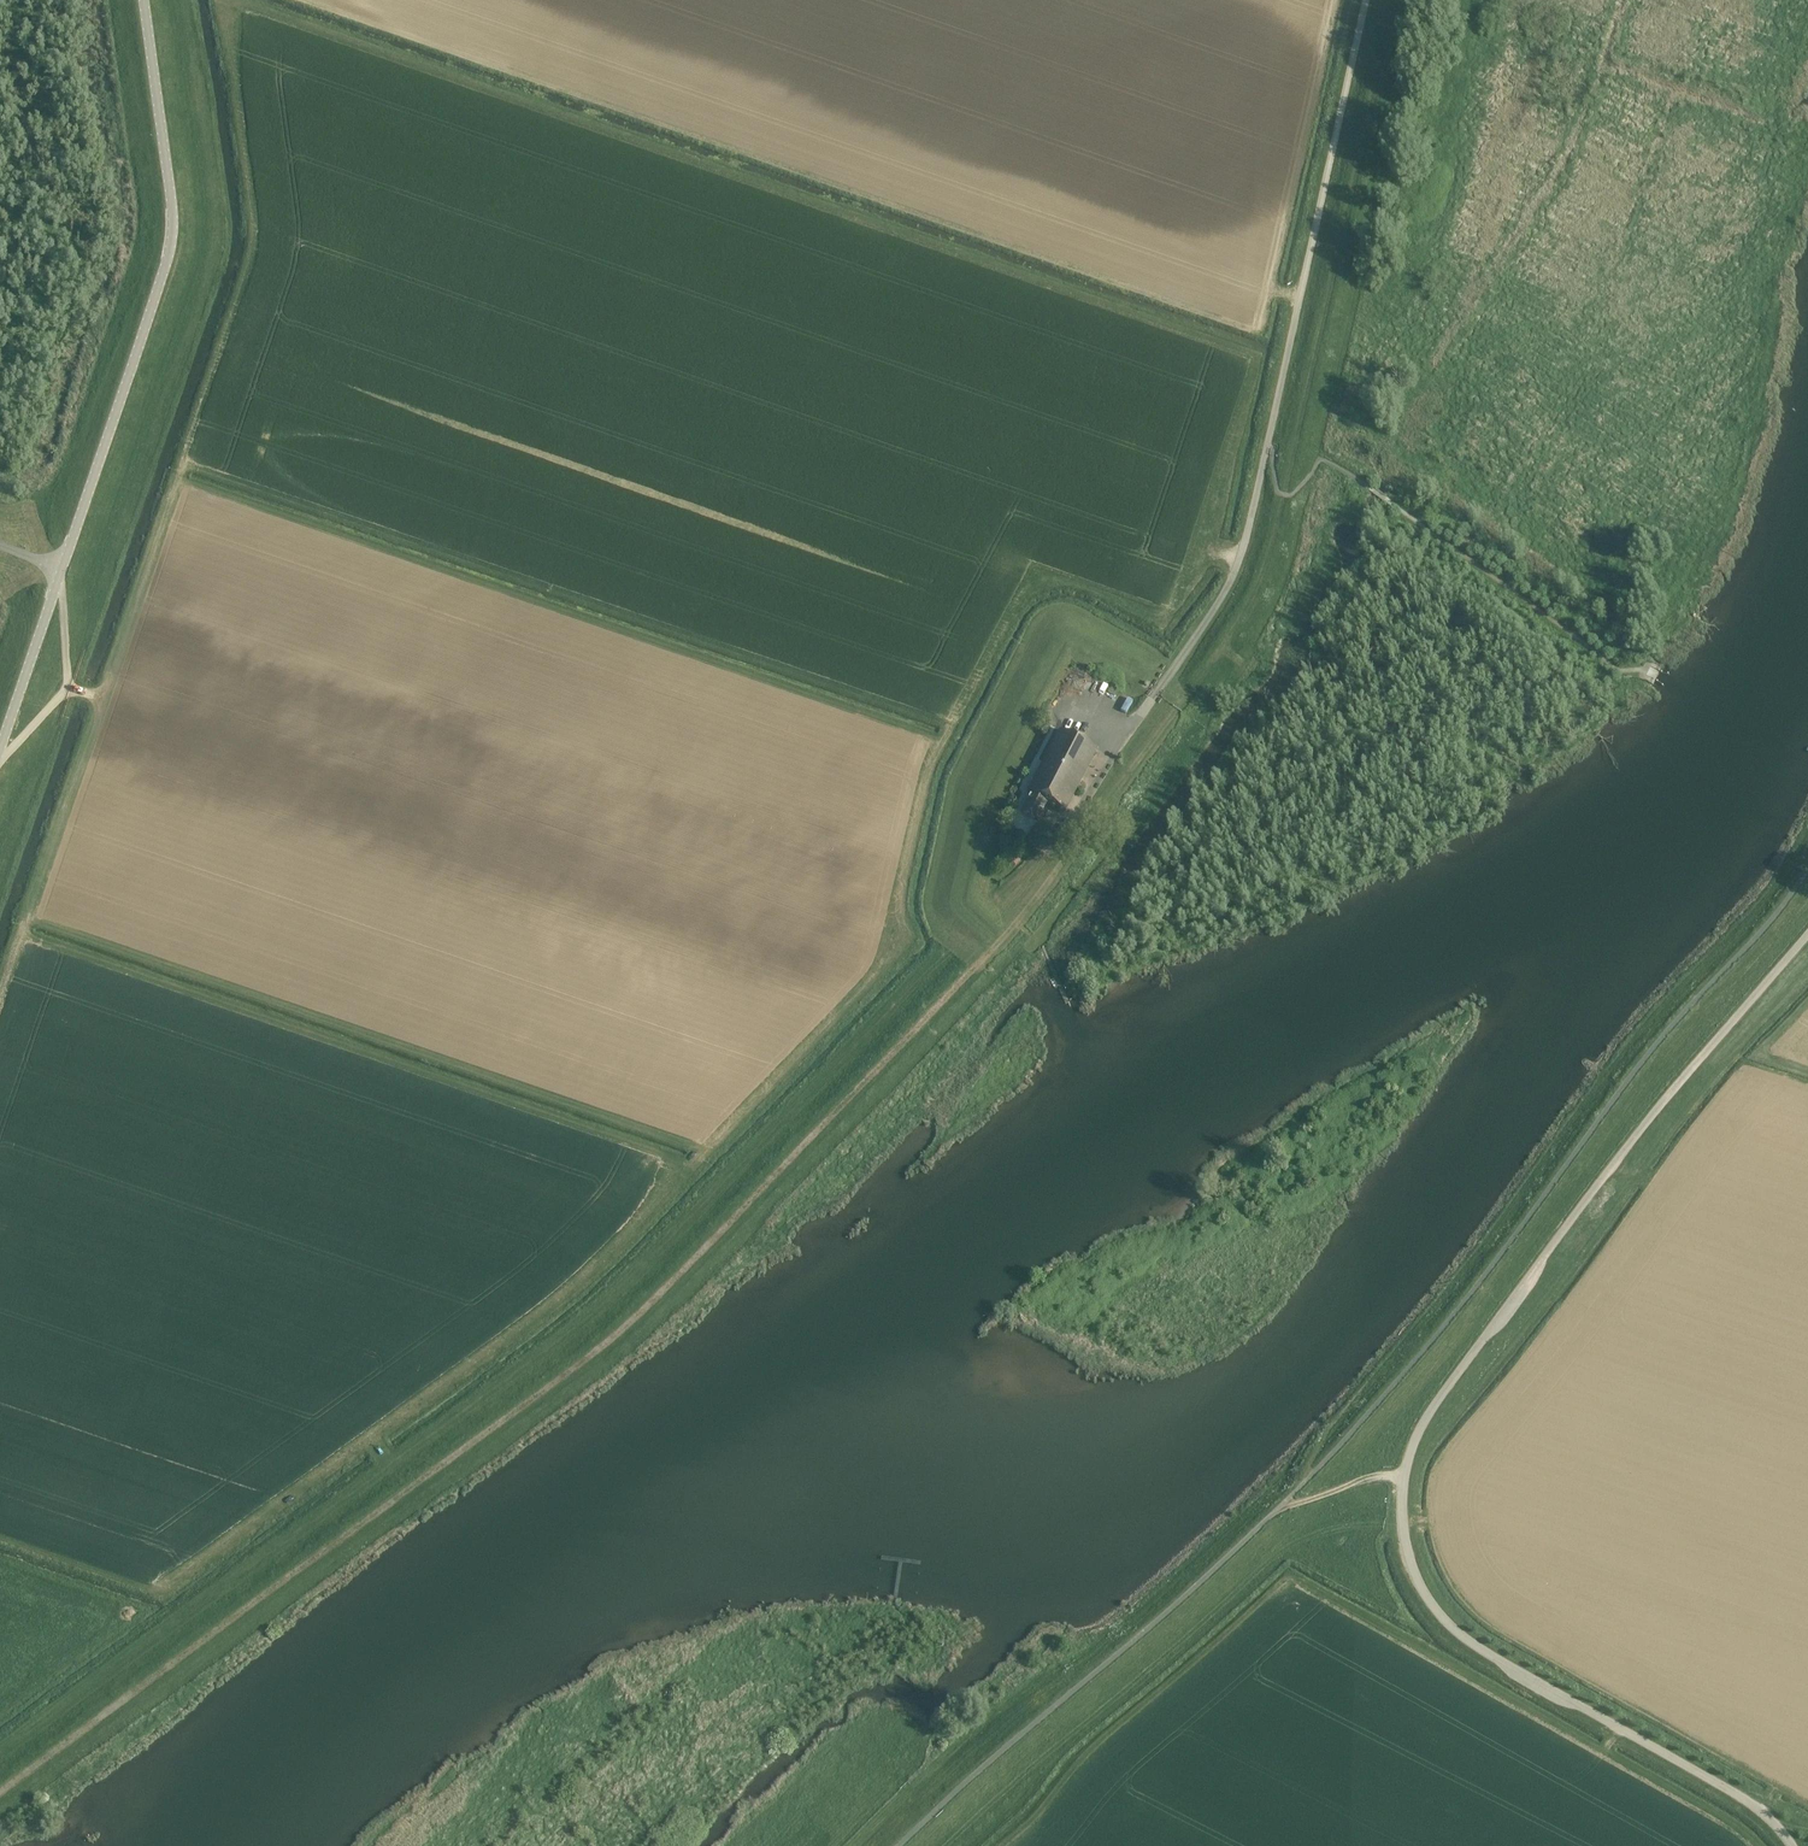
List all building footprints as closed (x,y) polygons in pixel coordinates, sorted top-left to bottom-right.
[(1065,811),(1097,750),(1060,730),(1028,791),(1032,793),(1022,813),(1038,821),(1048,802),(1065,811)]
